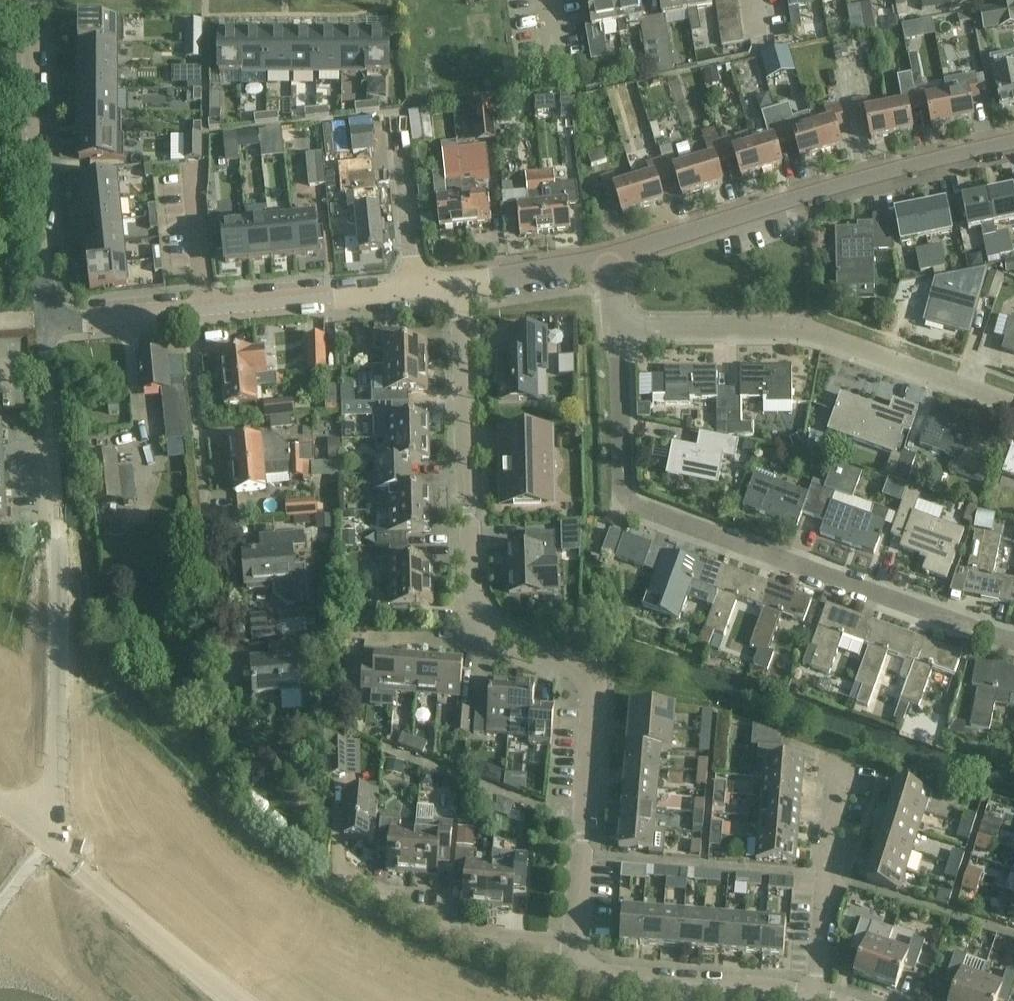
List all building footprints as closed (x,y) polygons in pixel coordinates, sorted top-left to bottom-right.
[(614,0),(589,0),(593,26),(586,28),(591,61),(608,58),(603,27),(617,24),(618,24),(614,0)] [(617,24),(619,35),(626,34),(625,23),(643,20),(640,0),(614,0),(618,24),(617,24)] [(664,16),(687,12),(688,12),(686,0),(661,0),(664,16)] [(688,12),(687,12),(690,33),(699,32),(696,11),(714,8),(712,0),(686,0),(688,12)] [(719,8),(740,5),(739,0),(717,0),(719,8)] [(789,9),(808,6),(807,0),(788,0),(789,9)] [(980,10),(984,30),(1013,24),(1013,3),(980,10)] [(871,4),(860,5),(864,32),(875,30),(871,4)] [(740,5),(719,8),(720,22),(742,19),(740,5)] [(860,5),(847,8),(852,34),(864,32),(860,5)] [(802,26),(800,17),(791,18),(792,28),(802,26)] [(744,30),(742,19),(720,22),(722,33),(744,30)] [(116,44),(116,45),(124,45),(124,21),(79,21),(79,44),(116,44)] [(902,26),(904,40),(916,37),(913,23),(902,26)] [(744,30),(722,33),(724,45),(745,42),(744,30)] [(243,73),(243,31),(219,31),(219,73),(243,73)] [(243,73),(268,73),(268,31),(243,31),(243,73)] [(292,31),(268,31),(268,73),(292,73),(292,31)] [(292,73),(316,73),(316,31),(292,31),(292,73)] [(340,31),(316,31),(316,73),(340,73),(340,31)] [(340,73),(364,73),(364,31),(340,31),(340,73)] [(364,31),(364,73),(388,73),(388,31),(364,31)] [(194,33),(194,43),(202,43),(202,33),(194,33)] [(669,40),(657,42),(662,73),(673,70),(673,68),(680,67),(678,54),(671,56),(669,40)] [(649,75),(662,73),(657,42),(643,45),(649,75)] [(116,44),(79,44),(79,67),(116,67),(116,45),(116,44)] [(761,56),(768,79),(794,71),(788,48),(761,56)] [(610,69),(612,78),(626,76),(623,62),(615,63),(610,69)] [(116,67),(79,67),(79,90),(116,90),(116,67)] [(995,70),(1002,108),(1013,105),(1013,67),(995,70)] [(903,104),(887,108),(893,136),(914,132),(910,111),(919,109),(915,88),(914,89),(910,75),(897,77),(901,91),(903,104)] [(964,92),(948,95),(953,124),(974,119),(970,99),(980,97),(976,76),(962,79),(964,92)] [(929,86),(915,88),(919,109),(929,108),(933,128),(953,124),(948,95),(931,98),(929,86)] [(116,113),(116,112),(116,90),(79,90),(79,113),(116,113)] [(534,99),(535,113),(555,112),(554,98),(534,99)] [(872,140),(893,136),(887,108),(870,111),(868,99),(853,102),(858,122),(868,120),(872,140)] [(379,102),(367,103),(368,111),(380,110),(379,102)] [(492,102),(472,104),(476,143),(495,141),(492,102)] [(356,113),(368,111),(367,103),(355,105),(356,113)] [(220,104),(209,104),(209,121),(220,120),(220,104)] [(794,119),(793,119),(788,105),(775,109),(785,143),(794,140),(800,160),(821,154),(813,126),(798,131),(794,119)] [(829,121),(813,126),(821,154),(841,147),(835,127),(845,124),(839,105),(825,109),(829,121)] [(316,109),(317,117),(329,115),(328,108),(316,109)] [(305,118),(317,117),(316,109),(304,111),(305,118)] [(413,143),(432,140),(428,109),(409,111),(413,143)] [(770,140),(754,145),(762,171),(781,165),(775,146),(785,143),(775,109),(761,113),(766,127),(770,140)] [(79,136),(124,136),(124,135),(121,135),(121,112),(116,112),(116,113),(79,113),(79,136)] [(266,115),(267,123),(279,121),(278,113),(266,115)] [(255,124),(267,123),(266,115),(254,116),(255,124)] [(221,128),(220,120),(209,121),(208,121),(209,129),(221,128)] [(259,131),(260,145),(282,143),(281,129),(259,131)] [(352,154),(370,152),(375,151),(372,130),(350,131),(352,154)] [(124,159),(124,136),(79,136),(79,159),(124,159)] [(186,136),(186,161),(202,161),(202,154),(202,136),(186,136)] [(237,153),(260,151),(258,137),(236,139),(237,153)] [(734,137),(720,141),(726,161),(735,159),(741,178),(762,171),(754,145),(737,149),(734,137)] [(224,140),(225,154),(236,153),(234,139),(224,140)] [(711,158),(694,163),(703,190),(722,184),(716,164),(726,161),(720,141),(707,145),(711,158)] [(485,145),(457,148),(464,226),(491,224),(488,193),(477,194),(476,182),(489,181),(485,145)] [(464,226),(457,148),(443,149),(448,197),(437,198),(440,228),(464,226)] [(592,166),(607,161),(603,150),(588,154),(592,166)] [(337,165),(340,194),(347,193),(349,209),(356,209),(360,251),(384,249),(380,206),(378,206),(374,174),(372,174),(370,161),(370,152),(352,154),(347,155),(347,164),(337,165)] [(674,156),(661,160),(667,179),(675,177),(681,196),(703,190),(694,163),(678,168),(674,156)] [(327,189),(324,158),(307,160),(310,191),(327,189)] [(651,176),(635,181),(643,208),(663,203),(656,182),(667,179),(661,160),(647,164),(651,176)] [(152,165),(145,166),(146,178),(153,177),(152,165)] [(554,169),(540,170),(542,191),(556,190),(554,169)] [(524,172),(527,193),(542,191),(540,170),(524,172)] [(622,215),(643,208),(635,181),(618,186),(614,175),(601,179),(607,198),(616,195),(622,215)] [(82,202),(118,198),(116,177),(79,180),(82,202)] [(556,190),(542,191),(546,233),(571,231),(569,204),(578,203),(576,183),(555,185),(556,190)] [(1013,221),(1013,194),(1013,190),(988,195),(994,225),(1013,221)] [(528,205),(518,206),(521,236),(546,233),(542,191),(527,193),(528,205)] [(994,225),(988,195),(963,200),(969,230),(994,225)] [(84,224),(121,220),(118,198),(82,202),(84,224)] [(926,238),(951,233),(946,204),(920,209),(926,238)] [(148,206),(150,218),(157,217),(156,205),(148,206)] [(926,238),(920,209),(895,214),(900,243),(926,238)] [(290,215),(290,219),(292,219),(295,256),(318,254),(317,243),(324,242),(323,228),(316,228),(314,212),(290,215)] [(157,217),(150,218),(151,230),(159,229),(157,217)] [(226,263),(249,261),(245,224),(247,224),(246,217),(221,219),(223,238),(216,238),(217,253),(225,252),(226,263)] [(874,251),(885,251),(895,251),(889,218),(874,219),(874,224),(859,224),(859,229),(837,229),(837,289),(875,289),(874,251)] [(272,259),(295,256),(292,219),(290,219),(268,222),(272,259)] [(84,224),(86,246),(123,242),(121,220),(84,224)] [(268,222),(247,224),(245,224),(249,261),(272,259),(268,222)] [(1008,231),(996,234),(1000,256),(1012,253),(1008,231)] [(996,234),(981,237),(986,259),(1000,256),(996,234)] [(88,268),(125,264),(123,242),(86,246),(88,268)] [(941,246),(928,248),(932,269),(945,267),(941,246)] [(153,249),(154,261),(162,260),(161,248),(153,249)] [(928,248),(915,250),(919,272),(932,269),(928,248)] [(163,272),(162,260),(154,261),(155,273),(163,272)] [(125,264),(88,268),(90,290),(127,286),(125,264)] [(972,323),(977,304),(981,290),(961,285),(957,299),(933,292),(925,322),(959,331),(962,320),(972,323)] [(1013,321),(1005,350),(1013,353),(1013,321)] [(498,356),(498,373),(504,373),(505,399),(535,399),(535,356),(545,355),(544,340),(544,327),(515,328),(516,356),(498,356)] [(384,348),(384,364),(427,363),(426,339),(401,339),(401,328),(372,329),(372,348),(384,348)] [(325,336),(306,337),(307,372),(326,372),(325,336)] [(222,353),(224,379),(254,376),(262,375),(266,375),(264,349),(222,353)] [(168,440),(189,438),(183,380),(167,381),(164,354),(139,357),(142,391),(163,389),(168,440)] [(398,402),(402,402),(401,389),(428,388),(427,363),(384,364),(385,382),(374,383),(374,403),(398,402)] [(738,388),(727,388),(728,437),(752,437),(752,423),(738,424),(738,400),(767,400),(766,406),(791,405),(791,368),(738,368),(738,388)] [(728,437),(727,388),(716,388),(716,369),(665,369),(665,376),(653,376),(653,405),(665,405),(665,406),(689,405),(690,400),(716,400),(716,437),(728,437)] [(257,401),(256,388),(276,387),(276,374),(266,375),(262,375),(254,376),(224,379),(227,404),(257,401)] [(918,410),(911,408),(894,402),(890,413),(841,396),(828,432),(894,455),(904,428),(910,430),(918,410)] [(296,417),(294,401),(264,404),(265,419),(296,417)] [(339,410),(338,402),(325,403),(326,411),(339,410)] [(374,439),(386,438),(428,436),(428,415),(398,416),(398,402),(374,403),(374,439)] [(110,414),(119,414),(118,404),(109,404),(110,414)] [(342,417),(353,417),(353,404),(342,404),(342,417)] [(637,417),(650,417),(650,409),(646,405),(637,405),(637,417)] [(983,484),(998,442),(977,434),(978,431),(931,414),(919,447),(957,460),(952,473),(983,484)] [(502,503),(556,502),(554,429),(501,429),(502,503)] [(735,460),(738,443),(699,435),(696,449),(672,444),(666,477),(717,486),(723,458),(735,460)] [(374,475),(400,474),(399,460),(429,459),(428,436),(386,438),(387,460),(373,460),(374,475)] [(230,441),(233,467),(263,464),(312,462),(314,462),(314,448),(289,448),(276,437),(261,438),(230,441)] [(328,440),(329,460),(341,459),(340,439),(328,440)] [(1013,445),(1003,473),(1013,477),(1013,445)] [(116,453),(88,456),(92,504),(121,501),(116,453)] [(915,458),(902,453),(893,479),(906,484),(915,458)] [(266,490),(265,478),(290,476),(290,478),(303,477),(303,480),(312,480),(312,462),(263,464),(233,467),(235,493),(266,490)] [(809,494),(774,482),(776,477),(756,470),(754,476),(742,508),(797,527),(802,514),(813,518),(823,488),(812,484),(809,494)] [(387,489),(388,509),(430,507),(429,488),(400,488),(400,474),(374,475),(374,489),(387,489)] [(964,531),(956,528),(939,522),(942,511),(917,501),(921,489),(908,484),(890,535),(903,539),(900,549),(927,559),(922,572),(946,581),(964,531)] [(823,488),(813,518),(824,522),(820,535),(874,555),(886,523),(889,513),(873,506),(835,493),(823,488)] [(317,517),(316,501),(286,503),(287,519),(317,517)] [(377,545),(401,544),(401,532),(430,531),(430,507),(388,509),(389,532),(377,533),(377,545)] [(977,510),(973,528),(993,532),(996,513),(977,510)] [(581,524),(560,524),(561,552),(579,552),(581,524)] [(305,566),(294,567),(292,548),(305,547),(303,532),(270,535),(271,548),(244,550),(247,585),(274,583),(275,595),(288,606),(308,604),(305,566)] [(509,592),(543,591),(545,591),(557,591),(556,533),(526,533),(527,547),(509,548),(509,592)] [(1013,586),(1013,582),(992,577),(1000,539),(981,535),(976,534),(968,572),(964,592),(982,595),(981,599),(999,603),(1010,605),(1011,601),(1013,586)] [(652,545),(624,535),(616,558),(644,568),(652,548),(652,545)] [(388,559),(389,580),(431,579),(430,558),(401,559),(401,544),(377,545),(377,548),(375,548),(374,560),(388,559)] [(710,598),(708,603),(707,605),(713,607),(718,593),(713,591),(720,572),(721,569),(711,565),(710,568),(675,555),(677,551),(664,546),(663,549),(662,552),(655,572),(642,607),(678,620),(689,590),(710,598)] [(644,568),(655,572),(662,552),(652,548),(644,568)] [(746,603),(758,607),(765,587),(766,585),(755,580),(753,584),(720,572),(713,591),(718,593),(713,607),(705,630),(723,636),(737,599),(746,603)] [(389,580),(389,605),(376,605),(376,617),(403,617),(403,605),(431,604),(431,579),(389,580)] [(811,601),(800,597),(783,590),(782,593),(765,587),(758,607),(763,609),(750,646),(768,653),(781,616),(803,624),(811,601)] [(825,610),(818,629),(811,648),(809,648),(803,666),(810,668),(829,675),(843,638),(864,645),(871,626),(872,623),(860,619),(859,622),(825,610)] [(251,639),(276,638),(276,627),(268,627),(267,614),(251,615),(251,639)] [(904,638),(871,626),(864,645),(869,647),(856,685),(864,688),(859,704),(867,708),(873,691),(886,654),(905,660),(899,676),(908,679),(913,663),(908,662),(915,642),(916,639),(905,635),(904,638)] [(299,656),(313,655),(312,640),(279,643),(280,656),(253,659),(256,693),(302,689),(299,656)] [(913,663),(908,679),(900,701),(894,719),(903,722),(905,717),(909,704),(919,707),(932,670),(953,678),(962,655),(950,651),(949,654),(915,642),(908,662),(913,663)] [(361,689),(394,692),(397,657),(385,656),(386,650),(365,648),(361,689)] [(394,692),(416,694),(419,654),(410,653),(410,658),(397,657),(394,692)] [(429,654),(419,654),(416,694),(437,695),(440,660),(429,659),(429,654)] [(440,660),(437,695),(460,697),(463,657),(453,656),(452,661),(440,660)] [(994,705),(1013,709),(1013,671),(1012,670),(1012,674),(975,667),(971,687),(977,688),(969,727),(989,731),(994,705)] [(487,736),(487,735),(509,737),(510,725),(514,683),(493,681),(490,710),(478,709),(475,735),(487,736)] [(553,716),(532,714),(535,685),(514,683),(510,725),(509,737),(529,739),(528,744),(550,746),(553,716)] [(331,728),(343,727),(343,707),(331,708),(331,728)] [(628,707),(624,749),(657,752),(670,754),(674,711),(628,707)] [(469,709),(456,708),(453,732),(467,734),(469,709)] [(703,711),(701,731),(710,731),(712,711),(703,710),(703,711)] [(955,734),(976,738),(977,733),(964,731),(965,723),(952,720),(948,732),(955,734)] [(946,729),(924,721),(919,734),(942,742),(946,729)] [(701,731),(699,752),(708,752),(710,731),(701,731)] [(397,745),(408,750),(413,738),(402,733),(397,745)] [(346,734),(329,734),(329,777),(360,776),(360,742),(346,742),(346,734)] [(408,750),(423,756),(428,744),(413,738),(408,750)] [(801,763),(782,761),(783,747),(759,745),(758,759),(761,759),(759,780),(799,784),(801,763)] [(624,749),(622,769),(656,772),(657,752),(624,749)] [(698,760),(697,772),(707,773),(708,760),(698,760)] [(656,772),(622,769),(620,789),(654,792),(656,772)] [(707,773),(697,772),(697,785),(707,785),(707,773)] [(524,790),(527,779),(505,774),(503,785),(524,790)] [(759,780),(757,801),(797,805),(799,784),(759,780)] [(724,798),(725,783),(714,783),(714,797),(724,798)] [(920,816),(926,796),(890,785),(887,793),(891,794),(887,806),(920,816)] [(366,836),(370,790),(347,788),(343,834),(366,836)] [(620,789),(619,809),(652,812),(654,792),(620,789)] [(724,806),(724,798),(714,797),(713,805),(724,806)] [(498,798),(496,813),(507,817),(512,803),(498,798)] [(703,816),(703,809),(704,801),(694,800),(693,815),(703,816)] [(747,819),(796,824),(797,805),(757,801),(757,810),(748,809),(747,819)] [(920,816),(887,806),(882,819),(879,818),(877,824),(914,835),(920,816)] [(619,809),(617,829),(650,832),(652,812),(619,809)] [(964,813),(960,829),(972,832),(977,816),(964,813)] [(702,827),(703,816),(693,815),(692,826),(702,827)] [(995,843),(1002,822),(984,816),(977,838),(993,843),(995,843)] [(379,819),(377,845),(389,846),(387,871),(410,873),(414,832),(400,830),(401,821),(379,819)] [(755,828),(754,841),(794,844),(796,824),(747,819),(746,827),(755,828)] [(414,832),(410,873),(434,875),(435,860),(445,860),(445,862),(446,862),(450,822),(430,820),(430,823),(416,822),(415,832),(414,832)] [(710,836),(722,837),(723,824),(711,823),(710,836)] [(914,835),(877,824),(874,832),(878,834),(875,844),(908,854),(914,835)] [(648,857),(658,858),(660,836),(650,835),(650,832),(617,829),(615,850),(649,853),(648,857)] [(969,842),(972,832),(960,829),(957,839),(969,842)] [(721,847),(722,837),(710,836),(710,846),(721,847)] [(990,852),(993,843),(977,838),(974,847),(990,852)] [(692,841),(690,858),(699,859),(701,842),(692,841)] [(792,865),(794,844),(754,841),(752,861),(792,865)] [(865,862),(902,873),(908,854),(875,844),(871,857),(866,856),(865,862)] [(456,849),(454,878),(465,879),(463,904),(487,906),(491,864),(476,863),(476,851),(456,849)] [(951,851),(948,864),(939,861),(938,864),(961,871),(965,854),(951,851)] [(524,884),(527,856),(507,855),(506,866),(491,864),(487,906),(511,908),(513,883),(524,884)] [(902,873),(865,862),(863,872),(866,873),(863,883),(896,893),(902,873)] [(622,876),(644,878),(645,866),(623,864),(622,876)] [(958,881),(961,871),(938,864),(937,869),(946,872),(944,877),(958,881)] [(645,876),(665,878),(666,868),(645,866),(644,878),(645,878),(645,876)] [(979,884),(983,871),(968,866),(964,879),(979,884)] [(666,868),(665,878),(681,880),(682,869),(666,868)] [(707,872),(688,870),(687,880),(706,881),(707,872)] [(721,873),(707,872),(706,881),(721,883),(721,873)] [(747,875),(736,874),(735,884),(746,885),(747,875)] [(762,877),(747,875),(746,885),(761,887),(762,877)] [(769,877),(768,889),(793,891),(794,879),(769,877)] [(976,893),(979,884),(964,879),(961,889),(976,893)] [(952,893),(939,890),(935,903),(948,907),(952,893)] [(619,942),(638,944),(641,912),(622,910),(619,942)] [(638,944),(659,946),(662,914),(641,912),(638,944)] [(659,946),(680,947),(683,916),(662,914),(659,946)] [(680,947),(700,949),(703,917),(683,916),(680,947)] [(703,917),(700,949),(720,951),(723,919),(703,917)] [(720,951),(740,953),(743,921),(723,919),(720,951)] [(854,975),(874,982),(888,943),(869,936),(873,924),(861,920),(853,943),(864,947),(854,975)] [(740,953),(760,955),(763,923),(743,921),(740,953)] [(784,924),(763,923),(760,955),(781,956),(784,924)] [(894,990),(904,962),(915,966),(924,942),(913,938),(908,951),(888,943),(874,982),(894,990)] [(946,976),(958,980),(950,1000),(972,1000),(981,976),(961,969),(965,958),(954,953),(946,976)] [(999,995),(1010,999),(1013,988),(1013,973),(1007,971),(1003,984),(981,976),(972,1000),(997,1000),(999,995)]
